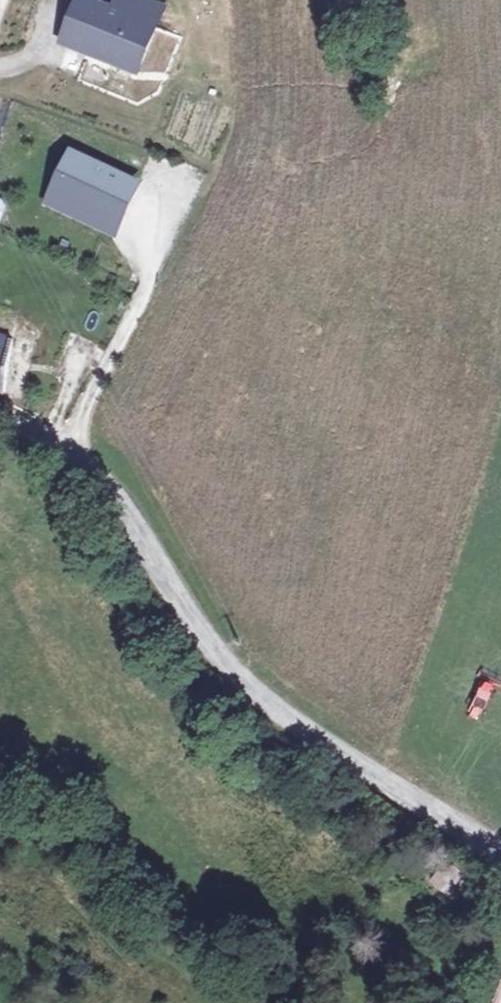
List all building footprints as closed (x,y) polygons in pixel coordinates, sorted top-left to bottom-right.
[(89,0),(81,0),(67,37),(115,56),(112,63),(137,73),(155,26),(89,0)] [(127,208),(138,184),(73,154),(59,184),(74,197),(67,211),(102,228),(114,203),(127,208)] [(115,234),(127,208),(114,203),(102,228),(115,234)] [(0,336),(0,391),(6,393),(13,341),(0,336)] [(456,865),(448,859),(431,882),(457,902),(463,895),(467,898),(471,892),(449,875),(456,865)]
